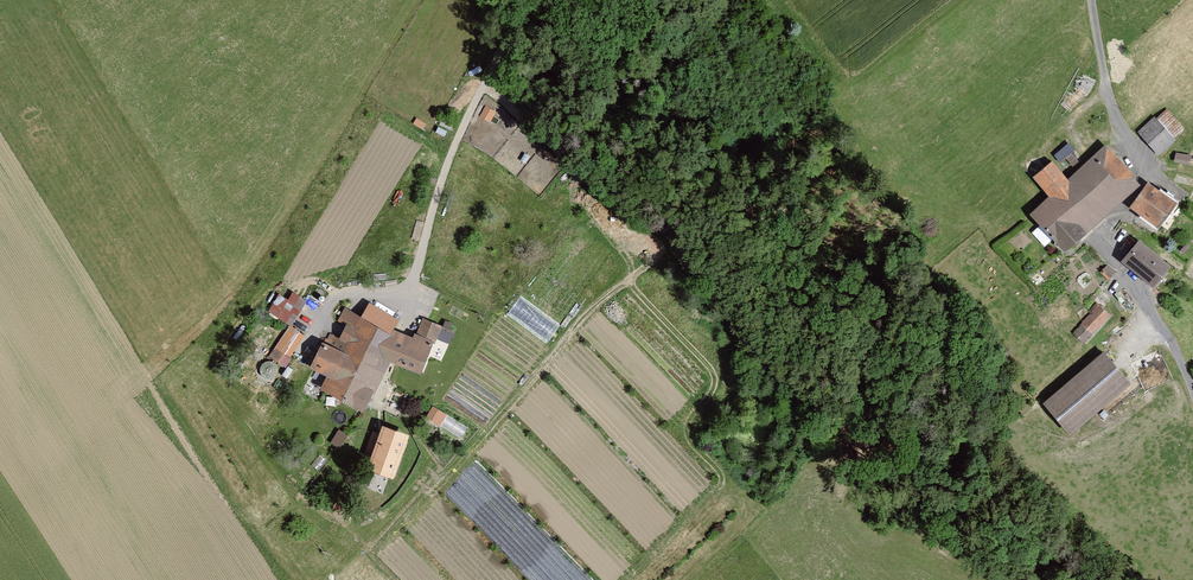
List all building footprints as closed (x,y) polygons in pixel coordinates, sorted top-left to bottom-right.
[(1153,119),(1138,133),(1160,158),(1175,145),(1153,119)] [(1053,163),(1033,181),(1048,198),(1029,214),(1063,253),(1140,187),(1105,147),(1067,180),(1053,163)] [(1176,206),(1148,185),(1129,209),(1157,231),(1176,206)] [(1121,264),(1153,289),(1169,268),(1138,243),(1121,264)] [(291,291),(288,298),(277,293),(268,314),(294,325),(306,298),(291,291)] [(1097,308),(1074,334),(1086,346),(1110,321),(1097,308)] [(319,391),(363,413),(388,363),(417,376),(432,344),(440,329),(422,320),(415,335),(413,334),(410,341),(392,332),(396,324),(365,309),(361,318),(345,311),(338,323),(345,326),(338,339),(330,335),(325,345),(321,343),(308,370),(325,379),(319,391)] [(287,324),(271,358),(288,367),(305,332),(287,324)] [(1104,352),(1042,405),(1069,436),(1131,384),(1104,352)] [(258,373),(271,384),(282,371),(268,360),(258,373)] [(426,420),(437,426),(443,415),(432,409),(426,420)] [(341,446),(348,433),(338,429),(332,442),(341,446)] [(380,429),(366,469),(391,478),(405,437),(380,429)]
